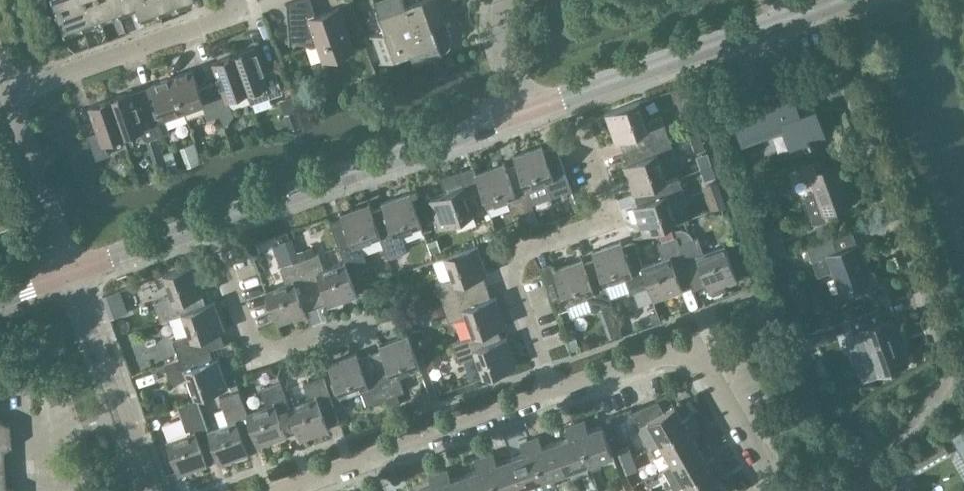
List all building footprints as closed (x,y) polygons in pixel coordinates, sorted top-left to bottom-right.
[(94,0),(53,0),(65,34),(102,21),(94,0)] [(135,0),(94,0),(102,21),(137,9),(135,0)] [(155,0),(135,0),(137,9),(142,20),(160,13),(155,0)] [(160,13),(197,0),(155,0),(160,13)] [(287,4),(289,43),(307,37),(310,46),(317,43),(324,61),(354,51),(339,8),(317,16),(311,0),(298,0),(287,4)] [(375,1),(385,30),(370,35),(380,62),(411,51),(417,66),(444,56),(443,53),(447,51),(450,47),(452,42),(452,36),(446,20),(444,21),(437,0),(377,0),(375,1)] [(234,55),(248,92),(252,103),(271,96),(271,97),(283,93),(275,69),(264,72),(255,47),(234,55)] [(229,99),(248,92),(234,55),(214,62),(222,87),(212,91),(221,115),(224,124),(228,123),(234,114),(229,99)] [(221,115),(212,91),(202,94),(193,69),(173,77),(184,109),(187,118),(206,111),(209,119),(221,115)] [(187,118),(184,109),(173,77),(152,84),(160,109),(150,113),(159,137),(171,132),(169,126),(187,120),(186,118),(187,118)] [(159,137),(150,113),(140,116),(132,91),(111,99),(124,136),(139,131),(147,141),(159,137)] [(732,116),(737,127),(743,143),(783,128),(792,153),(812,145),(810,139),(825,134),(816,108),(801,114),(793,93),(738,114),(732,116)] [(105,143),(124,136),(111,99),(90,106),(99,131),(88,135),(97,159),(109,154),(105,143)] [(626,151),(669,135),(663,117),(648,122),(640,101),(605,113),(615,142),(622,140),(626,151)] [(732,116),(738,114),(734,104),(719,110),(727,131),(737,127),(732,116)] [(673,133),(677,147),(690,144),(686,130),(673,133)] [(667,181),(667,180),(660,162),(676,156),(669,135),(626,151),(630,163),(624,165),(634,193),(635,193),(667,181)] [(527,189),(547,182),(553,197),(572,190),(556,145),(544,149),(542,144),(514,155),(517,163),(527,189)] [(700,168),(711,165),(707,153),(696,156),(700,168)] [(822,215),(825,214),(852,204),(845,186),(844,186),(837,165),(828,168),(824,157),(802,165),(806,177),(811,175),(816,189),(806,193),(804,197),(813,221),(817,223),(821,221),(823,218),(822,215)] [(517,163),(506,167),(504,162),(476,172),(475,172),(481,189),(488,207),(509,199),(514,214),(534,207),(527,189),(517,163)] [(711,165),(700,168),(704,181),(715,177),(711,165)] [(475,172),(476,172),(474,166),(440,178),(446,193),(429,199),(440,227),(475,215),(467,194),(481,189),(475,172)] [(667,181),(635,193),(639,205),(634,206),(644,234),(677,222),(669,201),(685,196),(678,176),(667,180),(667,181)] [(382,236),(381,237),(388,255),(407,248),(402,233),(423,225),(410,192),(382,202),(383,207),(373,211),(382,236)] [(382,236),(373,211),(369,202),(341,212),(342,217),(331,221),(346,261),(347,261),(348,265),(367,258),(362,243),(381,237),(382,236)] [(680,243),(678,235),(658,242),(664,258),(644,265),(643,265),(650,286),(656,301),(684,291),(682,284),(692,280),(693,280),(680,243)] [(643,265),(644,265),(635,240),(633,241),(631,236),(593,250),(596,259),(606,285),(607,284),(627,277),(632,292),(650,286),(643,265)] [(693,280),(692,280),(695,289),(707,284),(709,289),(707,289),(708,292),(713,294),(722,291),(724,286),(723,284),(738,278),(726,244),(704,252),(698,237),(680,243),(693,280)] [(828,255),(841,290),(852,286),(855,295),(880,286),(875,270),(871,271),(861,243),(837,251),(833,239),(808,247),(813,260),(828,255)] [(444,302),(488,286),(484,276),(489,274),(479,245),(444,257),(451,279),(437,284),(444,302)] [(347,261),(346,261),(326,268),(320,252),(301,259),(317,304),(329,299),(331,305),(359,294),(348,265),(347,261)] [(606,285),(596,259),(587,262),(585,257),(553,269),(551,263),(540,266),(552,300),(565,296),(568,303),(589,295),(594,311),(599,310),(612,305),(614,304),(607,284),(606,285)] [(306,308),(317,304),(301,259),(282,266),(288,282),(267,289),(279,323),(308,312),(306,308)] [(787,267),(784,260),(775,264),(777,271),(787,267)] [(181,312),(208,302),(204,293),(209,291),(198,261),(162,273),(170,295),(156,301),(162,319),(181,312)] [(149,275),(152,288),(164,285),(161,273),(149,275)] [(472,338),(498,329),(508,326),(497,296),(492,297),(488,286),(444,302),(451,322),(465,317),(472,336),(472,338)] [(122,289),(102,291),(105,314),(125,311),(122,289)] [(210,347),(210,348),(225,342),(222,333),(227,331),(216,299),(208,302),(181,312),(188,332),(173,338),(180,358),(210,347)] [(612,305),(599,310),(608,338),(621,333),(612,305)] [(879,308),(849,318),(870,377),(909,364),(893,319),(884,322),(879,308)] [(472,338),(472,336),(454,343),(461,362),(476,356),(484,378),(517,366),(507,338),(502,340),(498,329),(472,338)] [(813,330),(800,335),(805,349),(818,344),(813,330)] [(372,354),(388,399),(407,392),(401,376),(423,368),(410,334),(381,344),(383,350),(372,354)] [(428,366),(441,361),(435,346),(422,351),(428,366)] [(214,358),(210,348),(210,347),(180,358),(166,363),(172,382),(187,376),(195,398),(230,386),(219,356),(214,358)] [(388,399),(372,354),(361,358),(359,352),(331,362),(343,396),(364,389),(369,405),(388,399)] [(134,375),(137,385),(155,378),(152,369),(134,375)] [(289,404),(297,426),(302,439),(331,428),(329,424),(341,420),(325,375),(305,383),(310,397),(291,404),(289,404)] [(289,404),(291,404),(283,381),(263,389),(268,405),(250,411),(248,412),(259,444),(260,445),(289,435),(287,429),(297,426),(289,404)] [(248,412),(250,411),(245,400),(242,401),(237,384),(228,387),(234,404),(226,406),(231,421),(211,429),(209,429),(219,455),(220,459),(222,462),(250,452),(249,448),(259,444),(248,412)] [(209,429),(211,429),(199,397),(180,404),(190,431),(168,439),(180,473),(220,459),(219,455),(209,429)] [(660,442),(697,421),(692,413),(682,418),(675,406),(664,412),(658,402),(632,412),(640,426),(648,421),(660,442)] [(166,434),(185,427),(180,413),(161,420),(166,434)] [(575,423),(589,462),(592,469),(601,466),(598,459),(613,454),(602,425),(587,430),(584,420),(575,423)] [(4,450),(12,445),(10,425),(0,421),(0,490),(14,490),(5,487),(4,450)] [(672,463),(699,448),(692,435),(702,429),(697,421),(660,442),(651,447),(657,456),(665,451),(672,463)] [(567,470),(589,462),(575,423),(566,427),(569,437),(556,441),(567,470)] [(952,436),(963,457),(963,431),(963,429),(952,436)] [(567,470),(556,441),(543,446),(539,436),(530,439),(544,478),(548,489),(556,486),(552,475),(567,470)] [(544,478),(530,439),(520,443),(524,453),(511,458),(521,487),(533,482),(536,490),(541,490),(548,489),(544,478)] [(942,440),(908,460),(914,470),(948,450),(942,440)] [(622,462),(633,458),(629,446),(618,451),(622,462)] [(684,484),(720,463),(716,455),(706,461),(699,448),(672,463),(684,484)] [(511,458),(497,463),(494,452),(484,456),(497,490),(509,490),(521,487),(511,458)] [(484,456),(474,459),(478,469),(465,474),(471,490),(497,490),(484,456)] [(633,458),(622,462),(626,473),(637,469),(633,458)] [(684,484),(675,489),(676,490),(722,490),(723,490),(716,478),(726,472),(720,463),(684,484)] [(465,474),(452,479),(448,469),(439,472),(446,490),(471,490),(465,474)] [(439,472),(429,475),(433,486),(419,490),(446,490),(439,472)] [(897,481),(879,490),(903,490),(897,481)]
